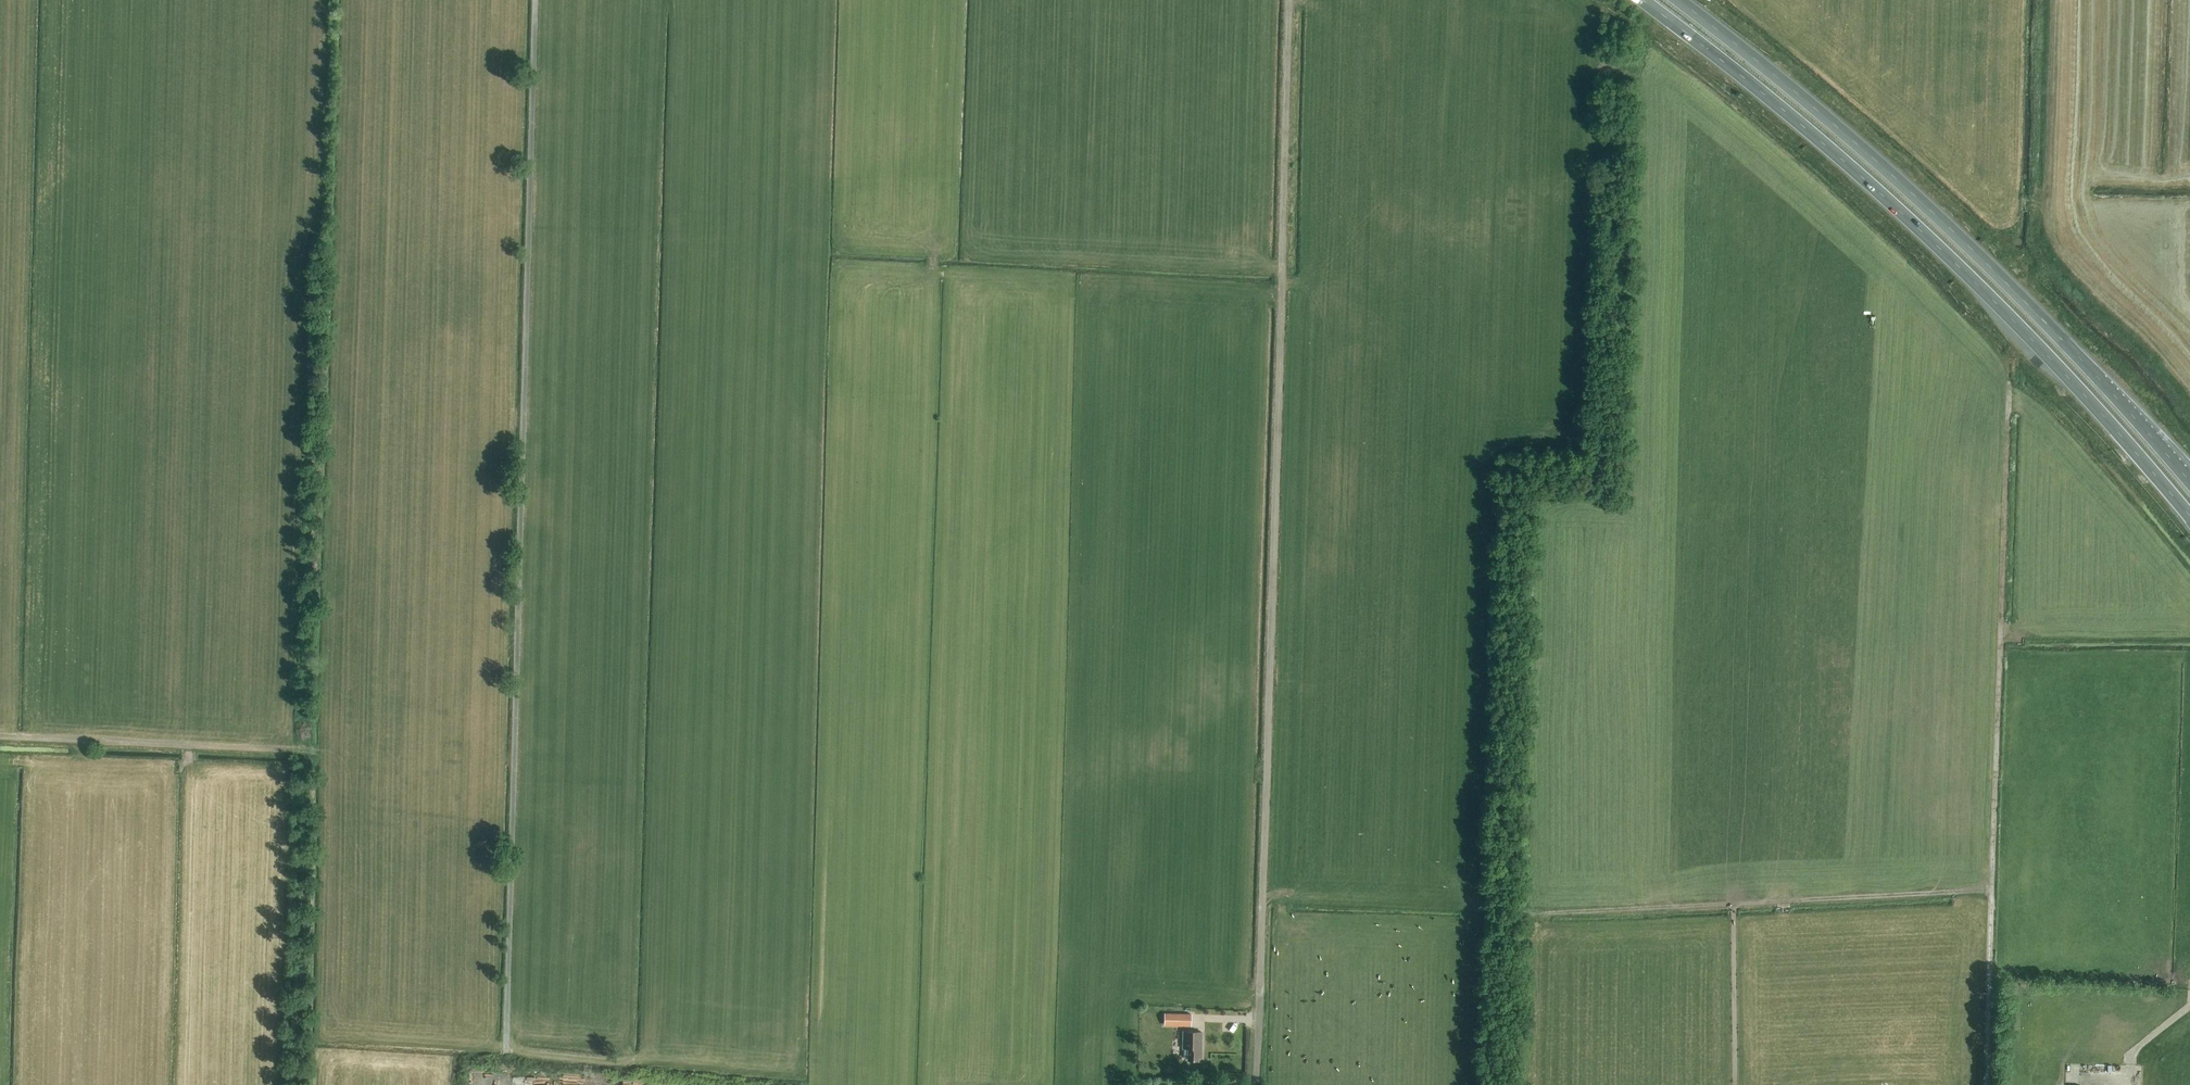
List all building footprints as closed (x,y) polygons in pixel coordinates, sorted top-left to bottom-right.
[(1158,1022),(1151,1013),(1145,1018),(1152,1027),(1158,1022)] [(1191,1027),(1191,1014),(1173,1013),(1172,1026),(1191,1027)] [(1197,1057),(1200,1057),(1201,1032),(1183,1031),(1182,1048),(1187,1048),(1187,1060),(1197,1060),(1197,1057)]
